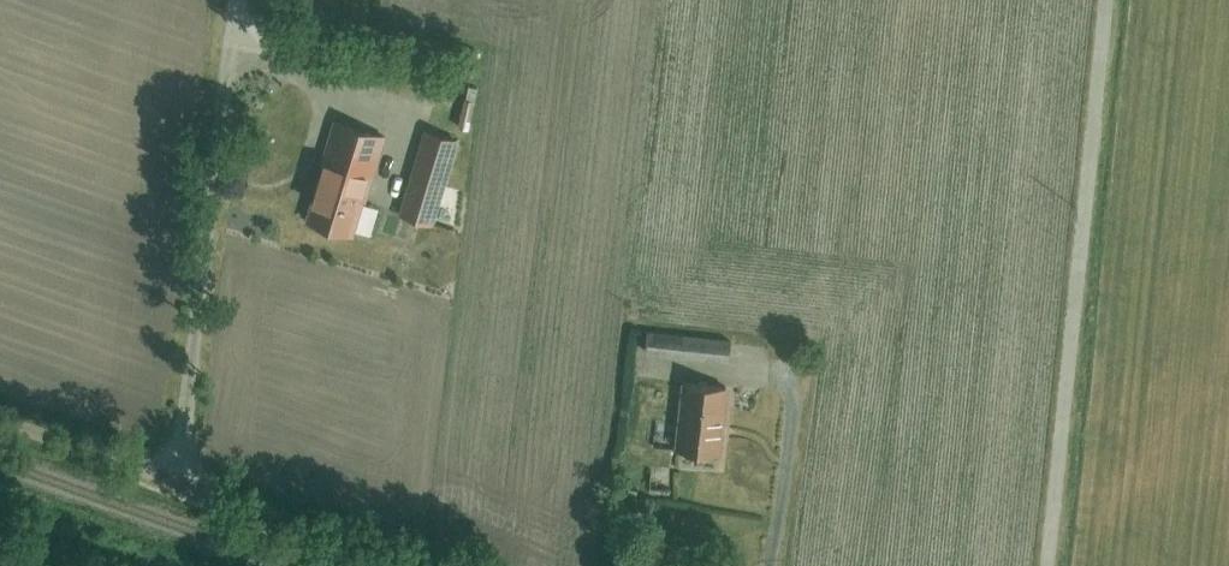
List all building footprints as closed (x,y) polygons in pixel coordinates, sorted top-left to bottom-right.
[(386,137),(336,121),(306,219),(355,234),(386,137)] [(426,132),(399,214),(435,226),(462,143),(426,132)] [(649,332),(647,357),(730,365),(732,340),(649,332)] [(683,383),(675,452),(723,458),(731,389),(683,383)]
